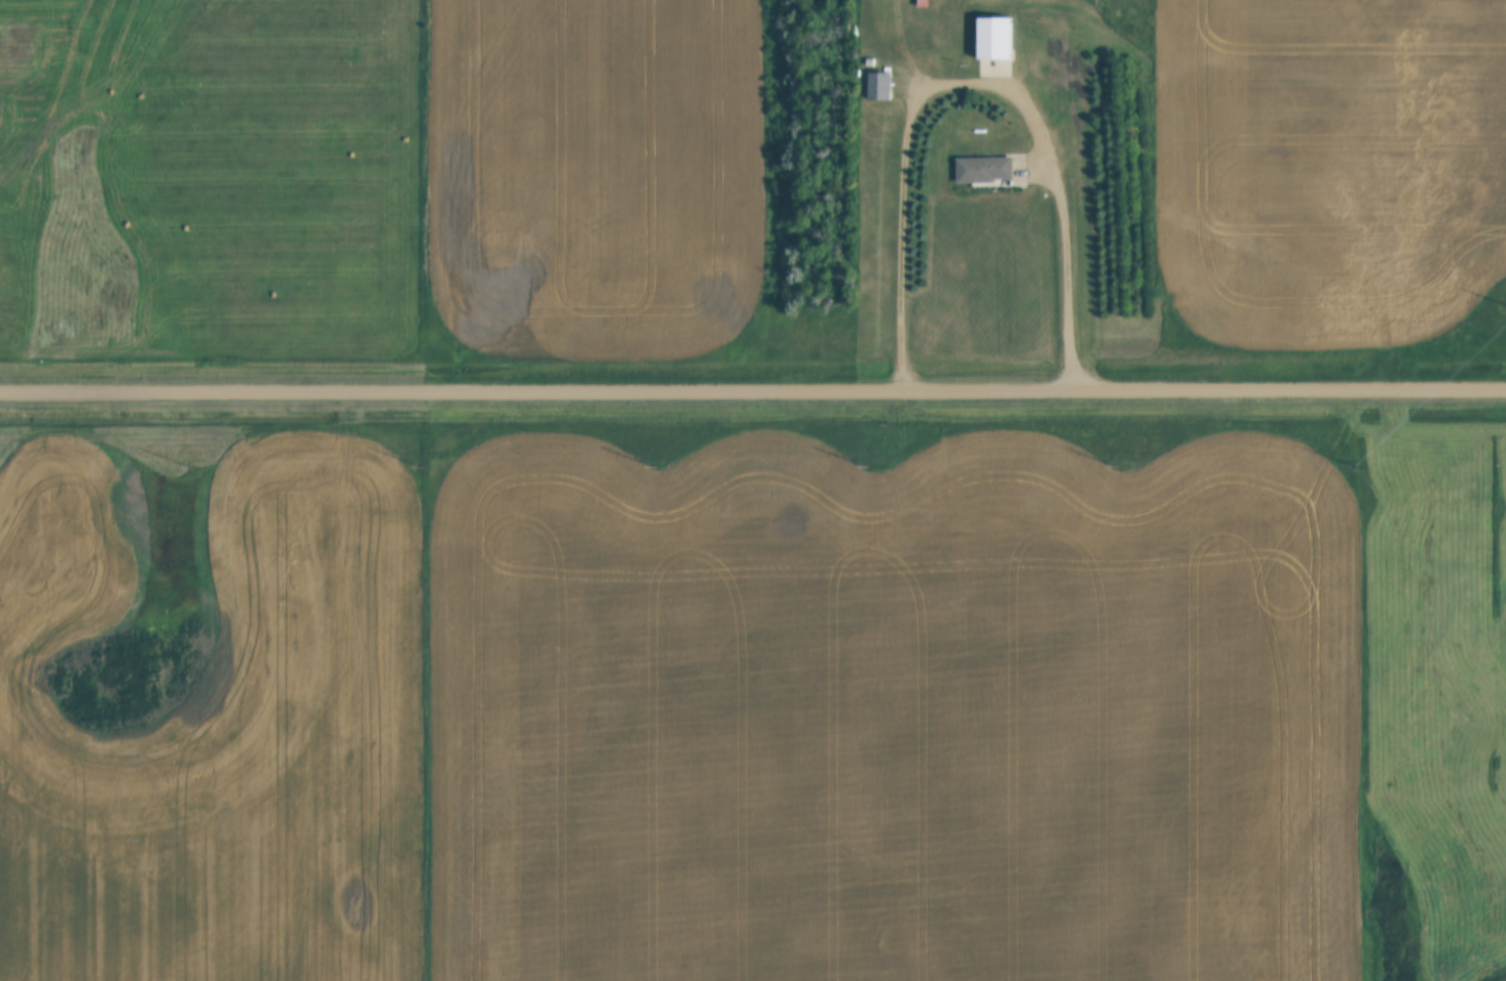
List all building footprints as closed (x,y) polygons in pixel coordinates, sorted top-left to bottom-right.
[(980,78),(1014,78),(1015,17),(980,17),(980,78)] [(892,74),(869,74),(869,102),(892,102),(892,74)] [(957,158),(958,184),(1014,184),(1014,158),(957,158)]
